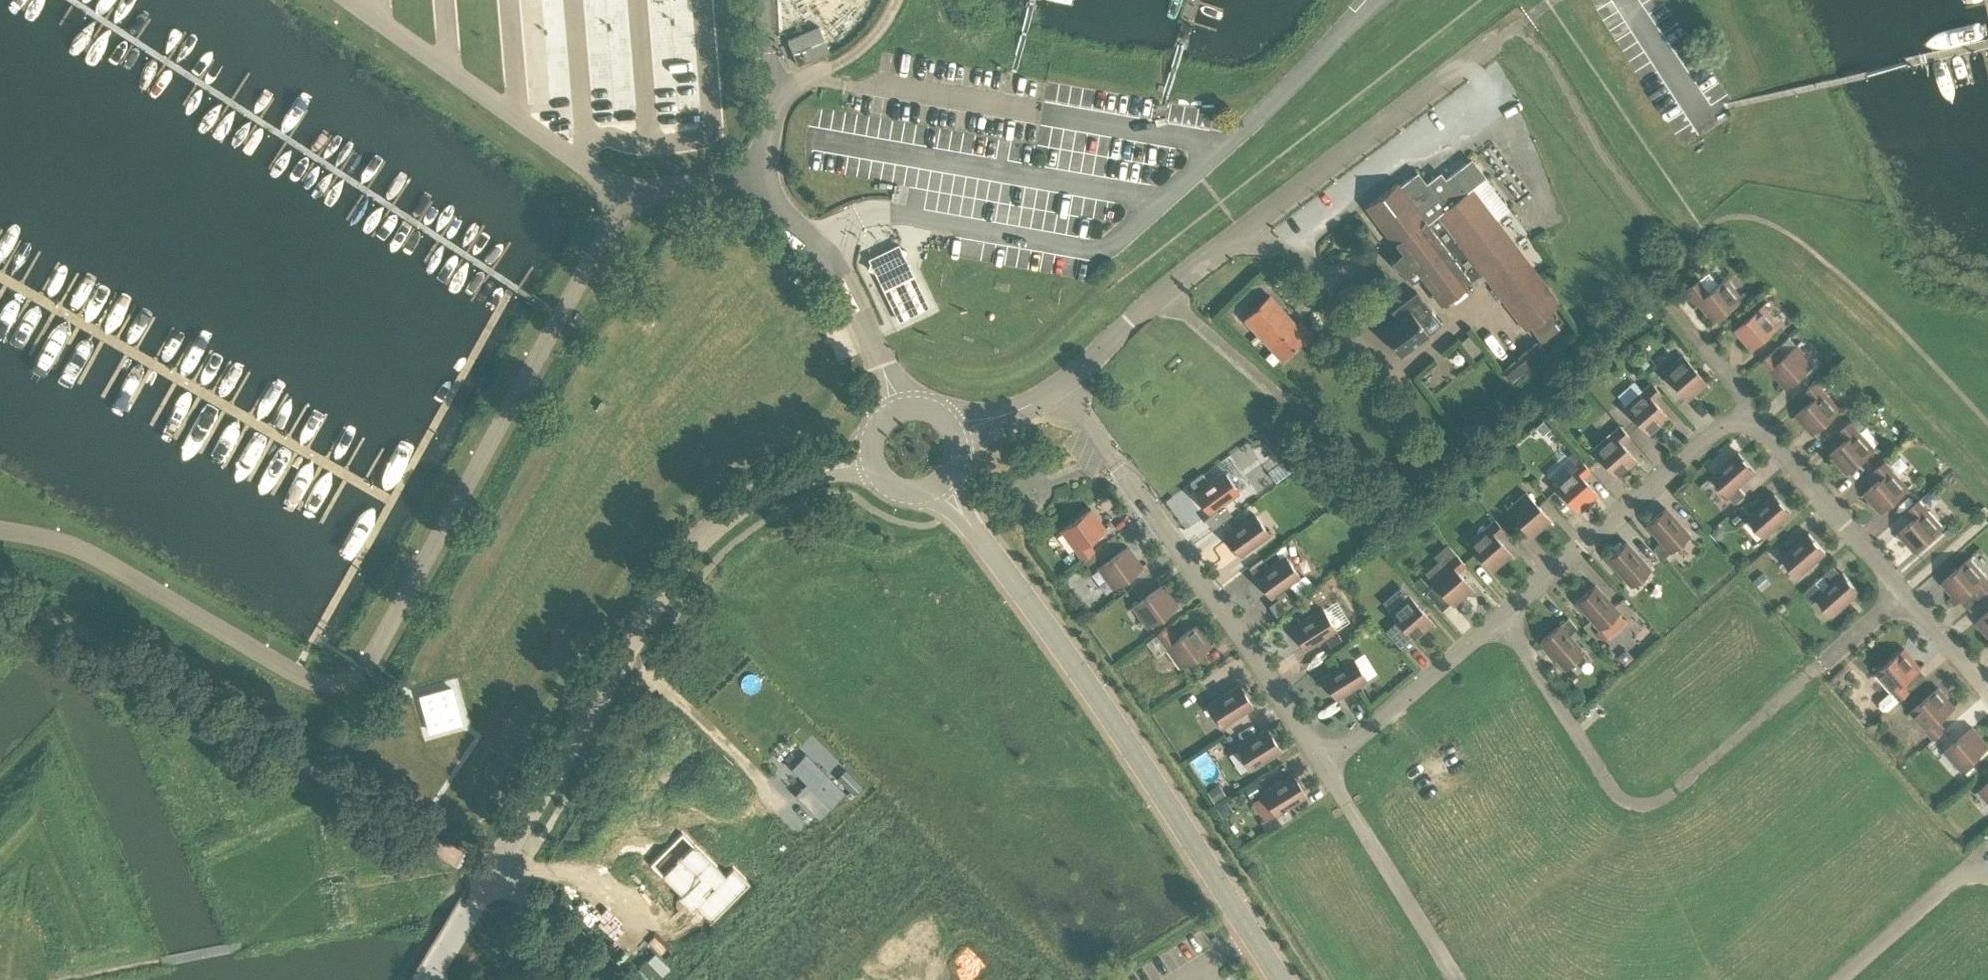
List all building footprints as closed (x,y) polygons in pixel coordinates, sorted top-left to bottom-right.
[(788,39),(790,45),(799,64),(829,52),(819,26),(788,39)] [(1367,205),(1405,255),(1396,265),(1412,281),(1420,275),(1442,304),(1458,292),(1472,281),(1472,280),(1483,272),(1526,329),(1530,327),(1549,312),(1560,304),(1496,220),(1510,209),(1485,177),(1476,165),(1466,164),(1445,179),(1434,178),(1426,183),(1421,176),(1414,175),(1400,186),(1397,182),(1367,205)] [(900,320),(929,306),(905,257),(907,250),(901,247),(899,244),(870,259),(872,262),(869,269),(876,271),(900,320)] [(1700,301),(1714,319),(1709,323),(1710,324),(1743,298),(1728,279),(1733,276),(1732,275),(1720,284),(1710,271),(1685,290),(1696,305),(1700,301)] [(1282,360),(1297,346),(1311,332),(1300,320),(1296,323),(1269,294),(1244,318),(1258,333),(1282,360)] [(1432,310),(1424,299),(1382,330),(1401,354),(1429,333),(1419,320),(1432,310)] [(1736,329),(1752,347),(1748,351),(1749,352),(1780,324),(1764,306),(1768,302),(1768,301),(1736,329)] [(1776,336),(1783,330),(1779,325),(1772,332),(1776,336)] [(1763,360),(1770,368),(1786,386),(1782,390),(1783,391),(1814,363),(1798,345),(1803,341),(1802,340),(1786,355),(1778,346),(1763,360)] [(1534,343),(1501,373),(1509,382),(1542,352),(1534,343)] [(1687,399),(1706,383),(1709,387),(1710,386),(1683,355),(1665,371),(1661,366),(1660,367),(1687,399)] [(1647,359),(1641,364),(1645,369),(1651,364),(1647,359)] [(1661,393),(1652,382),(1626,405),(1622,401),(1621,402),(1649,433),(1667,417),(1670,422),(1671,421),(1653,400),(1661,393)] [(1798,415),(1813,433),(1845,406),(1844,405),(1840,408),(1817,382),(1806,391),(1813,399),(1792,418),(1793,419),(1798,415)] [(1832,454),(1848,472),(1879,445),(1878,444),(1874,448),(1851,421),(1841,430),(1848,438),(1827,457),(1827,458),(1832,454)] [(1629,436),(1620,425),(1594,448),(1590,444),(1590,445),(1617,476),(1635,460),(1639,465),(1640,464),(1621,443),(1629,436)] [(1756,471),(1739,452),(1712,475),(1729,494),(1736,502),(1745,493),(1738,486),(1756,471)] [(1890,459),(1893,463),(1899,458),(1896,454),(1890,459)] [(1590,470),(1581,460),(1555,482),(1551,478),(1550,479),(1578,510),(1596,495),(1600,499),(1601,498),(1582,477),(1590,470)] [(1866,493),(1882,512),(1913,484),(1912,483),(1908,487),(1885,461),(1875,470),(1882,478),(1861,496),(1861,497),(1866,493)] [(1195,492),(1210,513),(1239,492),(1224,471),(1209,482),(1203,473),(1190,482),(1197,491),(1195,492)] [(1531,536),(1549,520),(1553,524),(1554,523),(1526,492),(1508,508),(1504,503),(1503,504),(1531,536)] [(1792,512),(1775,493),(1748,517),(1765,536),(1792,512)] [(1900,533),(1916,551),(1947,523),(1947,522),(1942,526),(1919,500),(1909,509),(1916,517),(1895,535),(1896,536),(1900,533)] [(1083,559),(1093,552),(1094,551),(1088,542),(1110,526),(1110,525),(1105,528),(1091,508),(1057,533),(1058,534),(1062,531),(1083,559)] [(1662,557),(1670,551),(1670,552),(1689,535),(1666,508),(1647,524),(1661,541),(1654,548),(1662,557)] [(1225,535),(1240,555),(1270,534),(1255,513),(1225,535)] [(1737,523),(1742,518),(1739,514),(1733,519),(1737,523)] [(1492,570),(1510,554),(1514,558),(1515,558),(1497,538),(1505,531),(1495,519),(1487,526),(1469,542),(1465,538),(1464,538),(1492,570)] [(1950,538),(1956,533),(1950,527),(1945,532),(1950,538)] [(1826,552),(1810,533),(1782,556),(1799,575),(1826,552)] [(1627,542),(1607,558),(1631,586),(1650,569),(1627,542)] [(1146,562),(1142,565),(1128,546),(1094,570),(1094,571),(1099,568),(1113,588),(1147,563),(1146,562)] [(1064,558),(1069,565),(1077,559),(1071,552),(1064,558)] [(1455,553),(1428,576),(1453,604),(1471,588),(1475,593),(1476,592),(1459,572),(1466,565),(1455,553)] [(1987,590),(1987,579),(1970,559),(1975,555),(1974,554),(1942,582),(1954,595),(1949,598),(1955,605),(1976,586),(1983,594),(1987,590)] [(1256,577),(1271,597),(1275,594),(1283,588),(1300,576),(1285,555),(1269,567),(1263,558),(1250,568),(1256,576),(1256,577)] [(1833,615),(1860,591),(1844,572),(1841,574),(1834,566),(1804,592),(1812,601),(1817,596),(1833,615)] [(1763,572),(1755,580),(1763,589),(1772,582),(1763,572)] [(1423,593),(1425,591),(1430,586),(1421,576),(1413,583),(1423,593)] [(1181,601),(1177,604),(1163,585),(1129,609),(1129,611),(1134,607),(1148,627),(1182,602),(1181,601)] [(1595,585),(1576,602),(1600,629),(1619,612),(1595,585)] [(1414,638),(1432,623),(1436,627),(1436,626),(1409,594),(1391,610),(1387,606),(1386,607),(1414,638)] [(1292,627),(1294,630),(1305,649),(1324,637),(1330,647),(1342,639),(1323,608),(1292,627)] [(1977,621),(1987,634),(1987,611),(1977,621)] [(1569,634),(1577,627),(1568,617),(1541,640),(1565,668),(1584,651),(1569,634)] [(1210,645),(1199,630),(1196,625),(1162,650),(1162,651),(1167,647),(1181,667),(1215,642),(1214,641),(1210,645)] [(1924,662),(1920,666),(1904,648),(1873,676),(1874,676),(1878,673),(1893,690),(1880,700),(1880,705),(1883,709),(1888,709),(1912,688),(1905,681),(1925,663),(1924,662)] [(1338,655),(1344,664),(1354,658),(1348,649),(1338,655)] [(1323,677),(1336,698),(1367,679),(1354,658),(1323,677)] [(1253,706),(1240,684),(1209,703),(1222,725),(1253,706)] [(1908,716),(1912,712),(1928,730),(1934,738),(1946,728),(1939,720),(1959,703),(1959,702),(1954,705),(1939,687),(1907,715),(1908,716)] [(461,723),(452,688),(422,696),(431,731),(461,723)] [(1973,727),(1941,754),(1942,755),(1946,751),(1962,769),(1987,747),(1987,744),(1973,727)] [(1281,750),(1267,728),(1237,747),(1250,769),(1281,750)] [(807,749),(790,766),(802,779),(792,789),(821,818),(848,792),(807,749)] [(1287,807),(1306,795),(1293,774),(1262,793),(1281,823),(1293,816),(1287,807)] [(1975,793),(1976,794),(1980,791),(1987,799),(1987,782),(1975,793)] [(1208,790),(1207,790),(1214,801),(1225,794),(1219,783),(1208,790)] [(662,883),(716,937),(753,899),(745,891),(764,871),(747,855),(727,876),(696,846),(662,883)]
